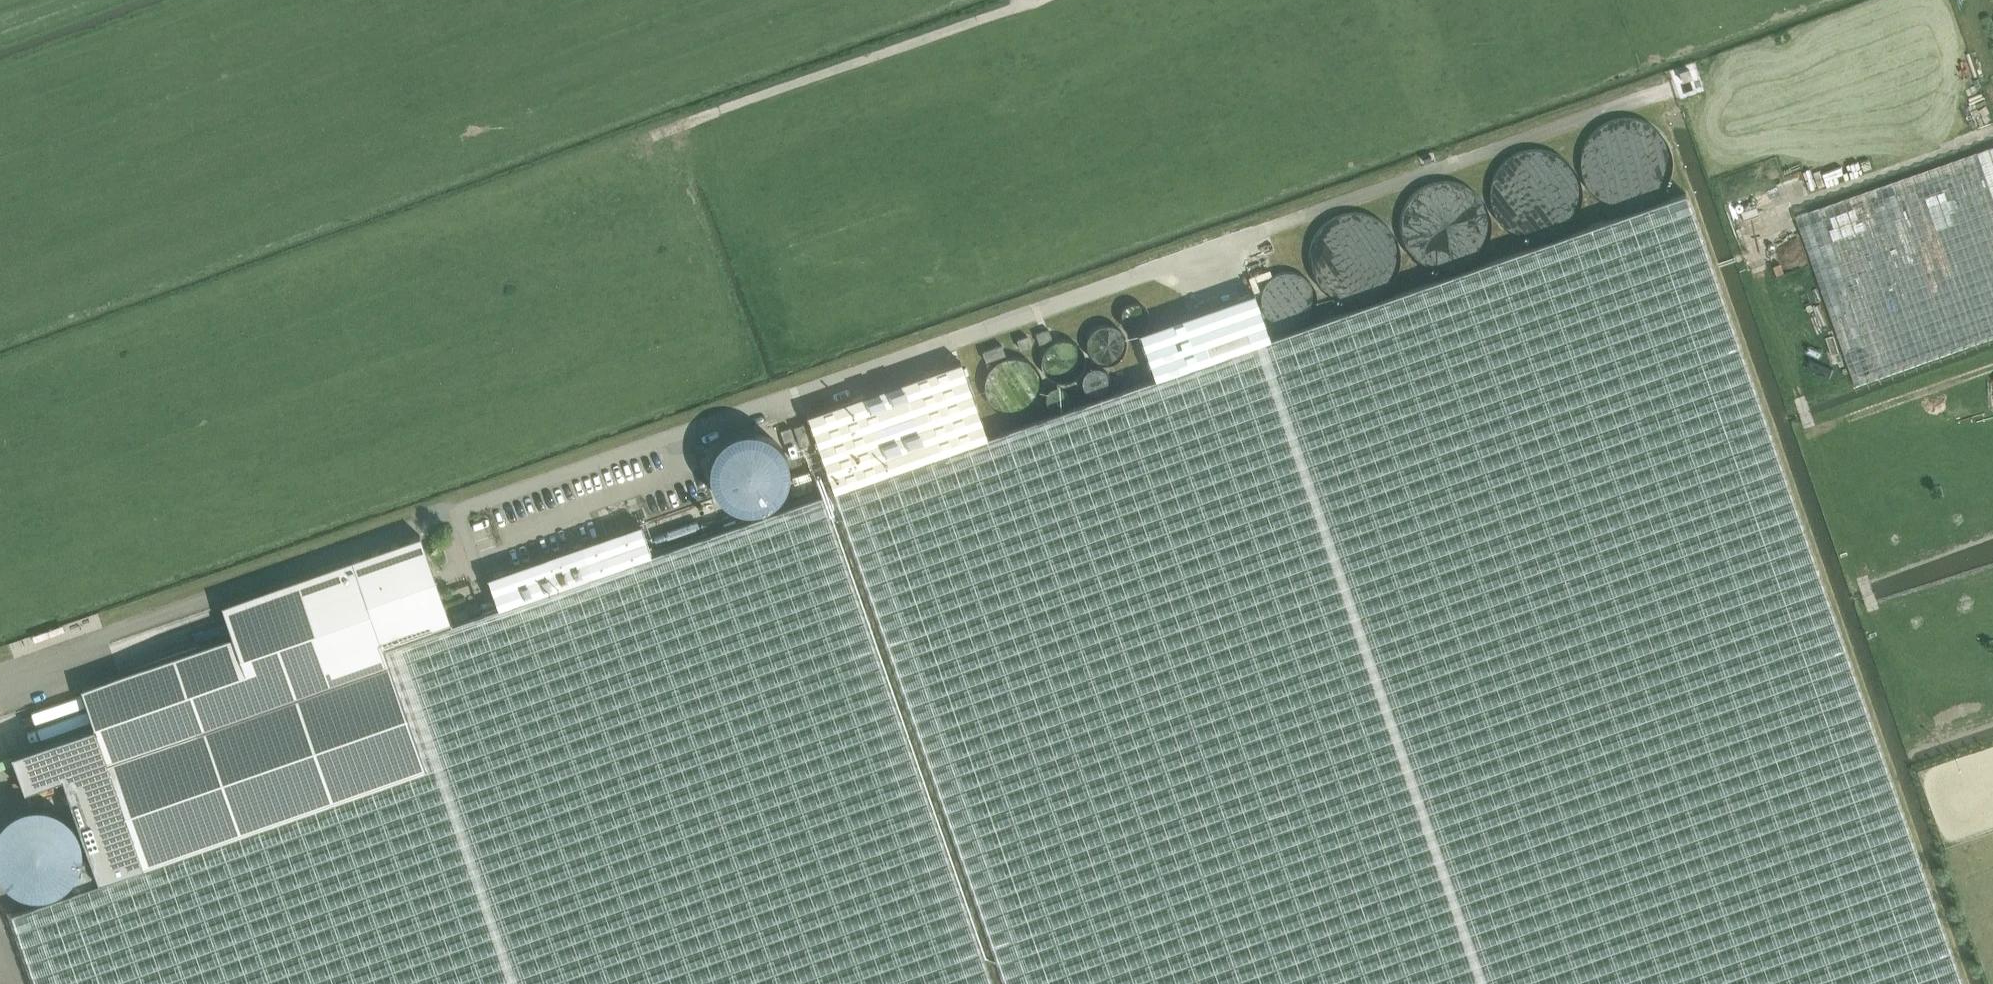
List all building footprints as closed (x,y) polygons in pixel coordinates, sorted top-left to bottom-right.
[(1857,386),(1992,338),(1992,146),(1797,215),(1857,386)] [(961,361),(808,415),(834,490),(652,554),(641,524),(545,557),(547,564),(555,588),(499,607),(481,613),(467,618),(451,624),(383,647),(425,768),(144,867),(100,882),(74,891),(73,891),(12,913),(37,983),(993,983),(828,510),(840,506),(932,770),(1007,983),(1962,983),(1686,193),(1316,322),(1271,338),(1255,293),(1253,293),(1236,300),(1139,333),(1155,378),(988,437),(961,361)] [(986,361),(1006,354),(1002,344),(982,351),(986,361)] [(95,724),(12,753),(25,791),(63,778),(68,793),(90,855),(88,855),(71,883),(73,891),(74,891),(100,882),(144,867),(425,768),(383,647),(451,624),(444,604),(432,569),(420,535),(353,559),(222,604),(232,634),(120,675),(83,688),(95,724)]
